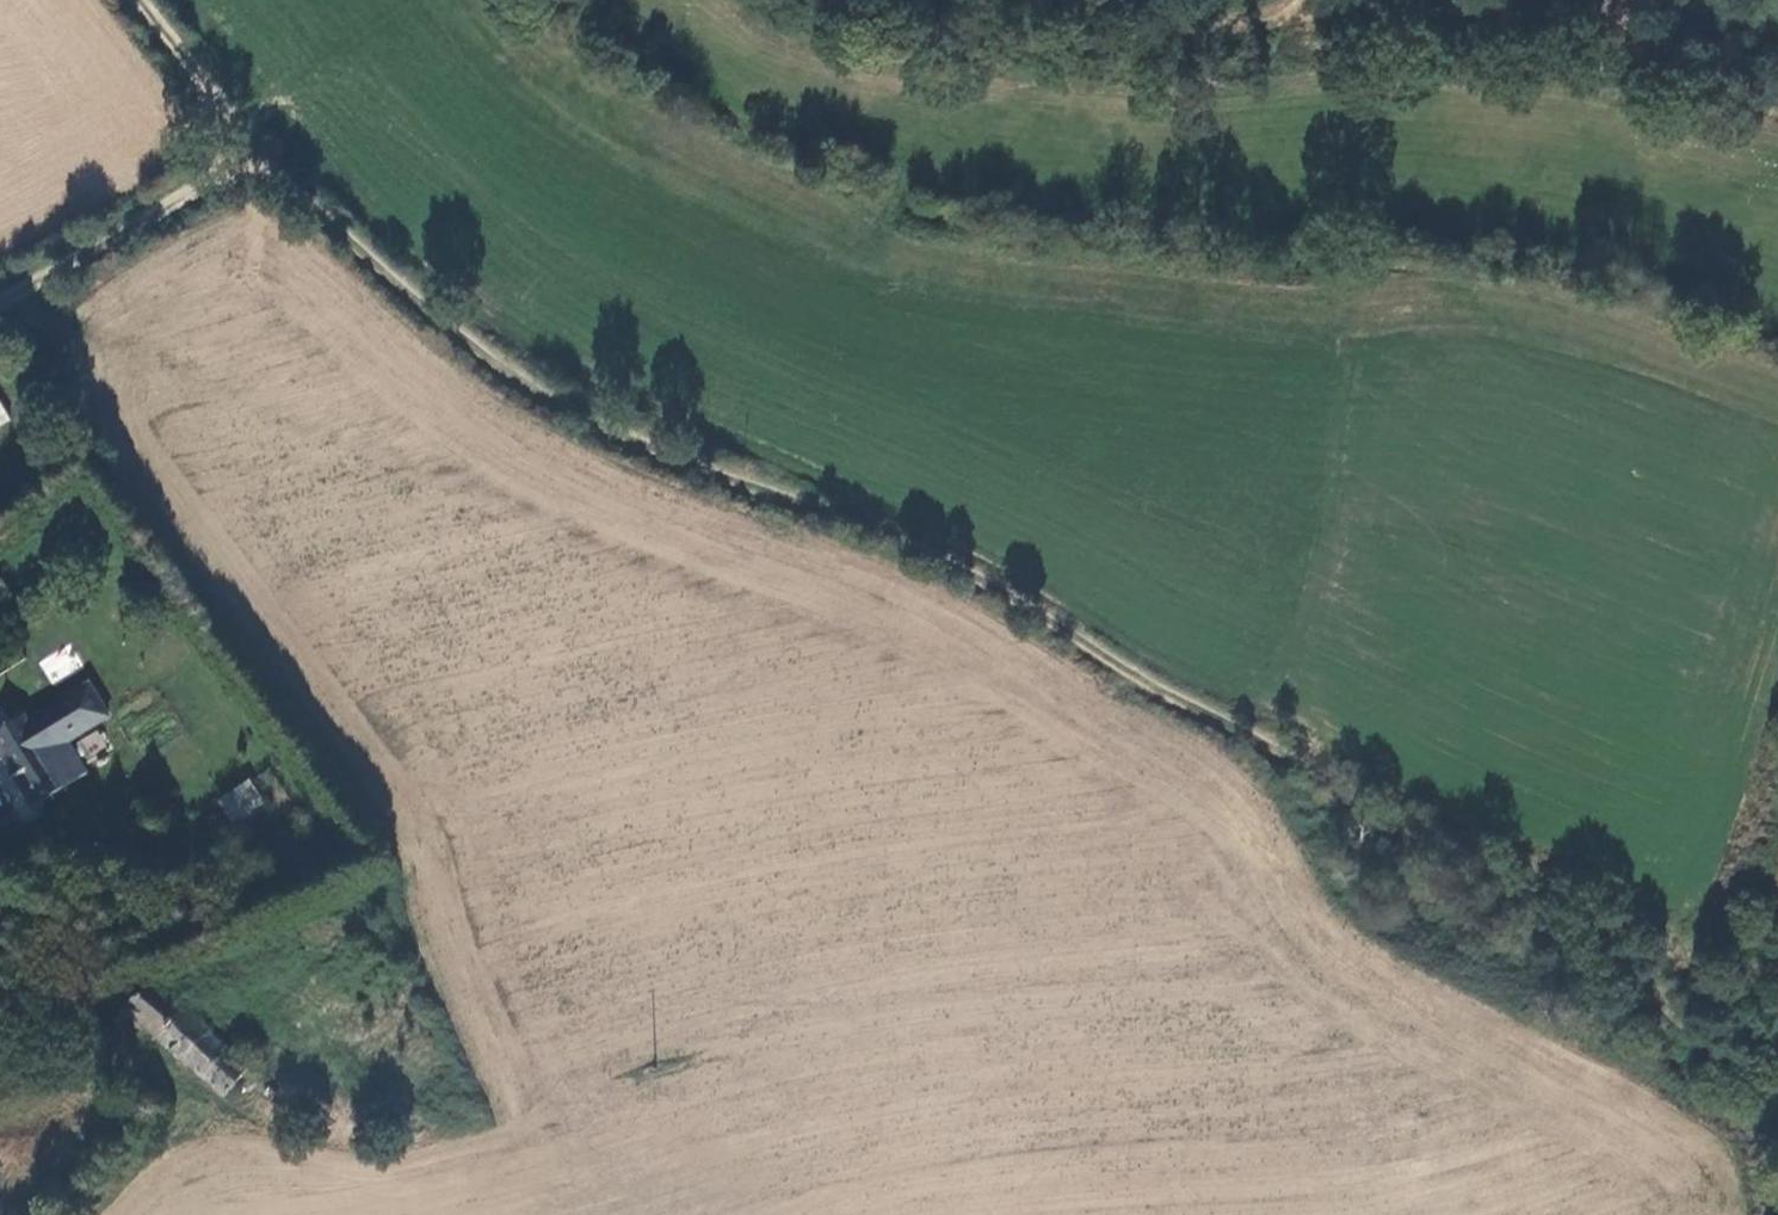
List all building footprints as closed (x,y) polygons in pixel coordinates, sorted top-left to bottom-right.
[(71,789),(59,769),(27,717),(9,728),(6,723),(0,727),(0,755),(35,811),(71,789)] [(78,757),(59,769),(71,789),(71,794),(93,779),(78,757)] [(216,799),(233,826),(267,804),(249,777),(216,799)] [(133,1014),(161,1038),(192,1004),(158,974),(144,990),(133,980),(107,995),(93,1009),(118,1031),(133,1014)] [(161,1038),(233,1097),(237,1092),(260,1064),(192,1004),(161,1038)] [(279,1082),(260,1064),(237,1092),(262,1104),(279,1082)]
